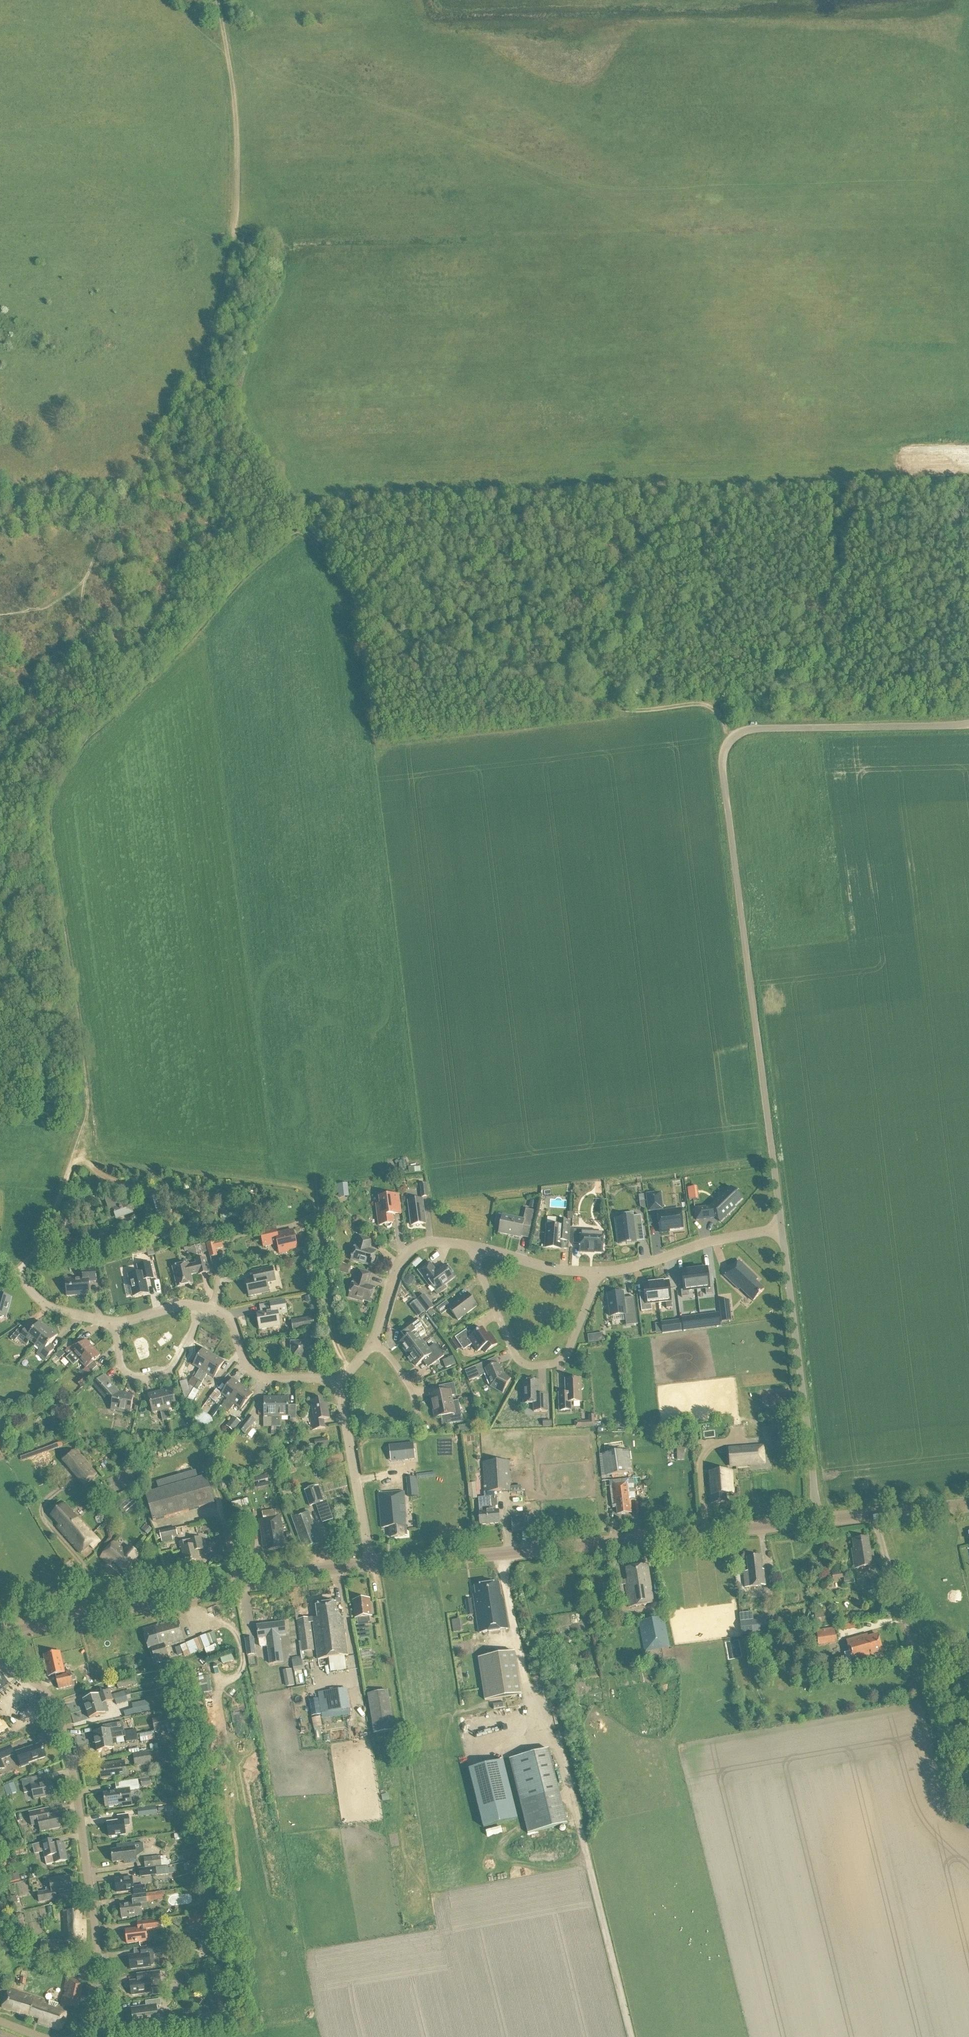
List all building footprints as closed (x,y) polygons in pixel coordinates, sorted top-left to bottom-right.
[(348,1184),(335,1186),(336,1195),(339,1195),(339,1199),(349,1197),(348,1184)] [(742,1200),(731,1188),(723,1196),(711,1207),(695,1209),(696,1221),(713,1219),(715,1217),(720,1223),(735,1208),(735,1207),(742,1200)] [(646,1195),(646,1201),(647,1211),(660,1209),(659,1200),(658,1193),(646,1195)] [(401,1214),(398,1195),(379,1198),(380,1205),(376,1205),(379,1226),(385,1225),(385,1227),(387,1229),(390,1228),(392,1226),(392,1225),(393,1224),(392,1216),(401,1214)] [(118,1200),(109,1203),(110,1208),(119,1205),(118,1200)] [(426,1224),(422,1200),(408,1202),(411,1226),(426,1224)] [(133,1214),(132,1211),(129,1204),(125,1206),(125,1205),(114,1209),(117,1219),(133,1214)] [(534,1212),(526,1210),(524,1220),(502,1216),(499,1233),(520,1238),(523,1226),(531,1227),(534,1212)] [(681,1211),(658,1213),(660,1233),(670,1232),(669,1229),(683,1228),(681,1211)] [(623,1218),(616,1219),(619,1243),(640,1241),(640,1236),(644,1236),(641,1216),(632,1217),(632,1212),(622,1214),(623,1218)] [(155,1218),(159,1230),(167,1227),(163,1215),(155,1218)] [(570,1223),(557,1222),(557,1227),(547,1226),(545,1248),(561,1249),(562,1241),(569,1242),(570,1223)] [(264,1248),(277,1244),(279,1254),(289,1252),(288,1251),(297,1249),(293,1231),(277,1234),(276,1228),(260,1232),(264,1248)] [(581,1231),(574,1231),(573,1244),(580,1244),(579,1253),(589,1253),(589,1251),(603,1252),(603,1235),(581,1234),(581,1231)] [(369,1240),(360,1237),(357,1246),(356,1246),(351,1260),(371,1267),(373,1262),(374,1261),(375,1258),(374,1256),(376,1252),(368,1250),(371,1241),(369,1240)] [(208,1252),(223,1249),(221,1242),(207,1245),(206,1245),(208,1252)] [(187,1248),(189,1257),(208,1253),(206,1244),(187,1248)] [(153,1245),(131,1249),(132,1257),(148,1253),(148,1257),(155,1256),(153,1245)] [(209,1273),(206,1259),(196,1262),(196,1264),(189,1266),(189,1264),(173,1268),(177,1288),(193,1284),(191,1276),(198,1274),(199,1275),(209,1273)] [(738,1262),(725,1276),(739,1290),(740,1289),(753,1302),(764,1291),(755,1282),(757,1280),(738,1262)] [(146,1280),(153,1279),(150,1263),(137,1266),(139,1274),(128,1276),(133,1297),(149,1294),(146,1280)] [(444,1286),(455,1278),(446,1265),(436,1272),(429,1263),(418,1271),(427,1284),(429,1282),(437,1293),(445,1287),(444,1286)] [(342,1264),(339,1273),(348,1275),(350,1267),(342,1264)] [(96,1282),(95,1268),(82,1269),(83,1279),(66,1280),(67,1297),(90,1295),(89,1283),(96,1282)] [(252,1272),(254,1279),(246,1281),(249,1296),(269,1292),(267,1284),(275,1282),(272,1268),(252,1272)] [(707,1269),(694,1270),(697,1291),(706,1290),(706,1295),(713,1294),(713,1288),(710,1288),(707,1269)] [(684,1291),(681,1292),(682,1298),(689,1297),(689,1292),(697,1291),(694,1270),(681,1272),(684,1291)] [(370,1274),(359,1271),(355,1282),(354,1282),(349,1297),(362,1301),(362,1300),(370,1303),(374,1288),(367,1286),(370,1274)] [(659,1304),(666,1303),(667,1309),(672,1309),(669,1282),(656,1283),(659,1304)] [(651,1305),(659,1304),(656,1283),(643,1285),(645,1298),(640,1298),(642,1312),(652,1311),(651,1305)] [(449,1310),(451,1312),(458,1321),(477,1307),(467,1294),(450,1307),(446,1302),(437,1309),(441,1316),(449,1310)] [(623,1294),(608,1296),(611,1317),(625,1315),(626,1327),(638,1325),(634,1298),(624,1300),(623,1294)] [(12,1299),(0,1295),(0,1320),(4,1317),(6,1318),(12,1299)] [(416,1301),(424,1312),(426,1314),(428,1313),(431,1310),(434,1308),(424,1295),(416,1301)] [(271,1312),(269,1312),(257,1314),(260,1330),(280,1326),(278,1315),(287,1314),(285,1301),(270,1304),(271,1312)] [(729,1301),(719,1302),(720,1317),(731,1316),(729,1301)] [(425,1313),(422,1309),(416,1314),(419,1318),(425,1313)] [(700,1316),(702,1329),(721,1327),(719,1314),(700,1316)] [(700,1316),(681,1319),(683,1332),(702,1329),(700,1316)] [(313,1318),(302,1320),(304,1330),(315,1328),(313,1318)] [(399,1344),(407,1355),(424,1343),(419,1337),(425,1332),(416,1320),(403,1330),(409,1337),(399,1344)] [(21,1327),(11,1339),(14,1343),(18,1338),(27,1345),(30,1341),(35,1346),(49,1330),(40,1322),(32,1332),(27,1328),(25,1330),(21,1327)] [(680,1323),(661,1325),(662,1335),(682,1332),(681,1322),(680,1323)] [(49,1330),(35,1346),(40,1350),(37,1353),(45,1361),(54,1351),(49,1347),(58,1336),(50,1329),(49,1330)] [(470,1337),(466,1330),(455,1338),(463,1351),(472,1345),(478,1352),(483,1349),(486,1353),(498,1345),(490,1334),(487,1336),(482,1329),(478,1332),(470,1337)] [(308,1359),(308,1353),(314,1353),(314,1342),(314,1336),(303,1336),(303,1342),(291,1342),(291,1360),(308,1359)] [(453,1340),(449,1343),(455,1353),(460,1350),(453,1340)] [(65,1351),(70,1356),(66,1360),(73,1367),(79,1361),(93,1348),(86,1341),(79,1347),(75,1342),(65,1351)] [(424,1343),(407,1355),(416,1366),(426,1359),(431,1366),(444,1357),(435,1345),(428,1349),(424,1343)] [(79,1361),(86,1368),(83,1371),(88,1376),(97,1367),(93,1362),(100,1356),(93,1348),(79,1361)] [(194,1379),(198,1381),(213,1356),(203,1349),(193,1366),(200,1370),(194,1379)] [(59,1360),(65,1355),(61,1351),(56,1357),(59,1360)] [(213,1356),(198,1381),(202,1383),(207,1375),(214,1379),(224,1362),(213,1356)] [(455,1358),(446,1363),(448,1367),(457,1363),(455,1358)] [(472,1368),(465,1372),(469,1382),(476,1379),(485,1375),(490,1387),(503,1394),(511,1379),(502,1374),(498,1365),(490,1368),(488,1362),(476,1367),(472,1368)] [(76,1382),(81,1388),(88,1382),(83,1376),(76,1382)] [(104,1376),(93,1386),(105,1399),(107,1397),(112,1402),(111,1410),(131,1414),(134,1396),(119,1393),(104,1376)] [(187,1381),(180,1383),(185,1401),(197,1382),(193,1380),(189,1386),(187,1381)] [(221,1408),(225,1410),(243,1387),(233,1380),(221,1395),(222,1395),(227,1399),(221,1408)] [(559,1394),(559,1396),(560,1411),(571,1411),(571,1403),(581,1402),(581,1391),(582,1391),(584,1389),(583,1387),(582,1385),(581,1385),(580,1380),(565,1380),(566,1393),(559,1394)] [(539,1396),(538,1381),(523,1382),(524,1404),(534,1404),(534,1412),(547,1411),(547,1395),(539,1396)] [(430,1395),(433,1407),(459,1401),(452,1402),(451,1396),(456,1395),(454,1384),(439,1387),(440,1393),(430,1395)] [(243,1387),(225,1410),(228,1413),(235,1405),(241,1410),(253,1395),(243,1387)] [(160,1392),(167,1421),(171,1420),(169,1409),(176,1408),(172,1389),(160,1392)] [(222,1395),(221,1395),(216,1390),(210,1399),(215,1403),(222,1395)] [(167,1421),(160,1392),(148,1395),(153,1413),(160,1412),(162,1418),(163,1422),(167,1421)] [(272,1417),(272,1428),(276,1428),(276,1398),(264,1398),(264,1417),(272,1417)] [(296,1406),(289,1406),(289,1398),(276,1398),(276,1428),(281,1428),(281,1417),(291,1417),(291,1420),(296,1420),(296,1406)] [(324,1420),(330,1419),(328,1407),(324,1408),(323,1399),(311,1401),(314,1417),(310,1418),(312,1431),(325,1428),(324,1420)] [(459,1401),(433,1407),(435,1418),(441,1417),(443,1425),(463,1422),(459,1401)] [(201,1411),(191,1425),(206,1435),(224,1410),(218,1406),(210,1417),(201,1411)] [(248,1416),(238,1430),(247,1437),(252,1430),(250,1429),(256,1422),(248,1416)] [(581,1422),(582,1428),(595,1427),(595,1425),(597,1425),(597,1423),(595,1423),(594,1416),(589,1416),(589,1421),(581,1422)] [(234,1417),(226,1427),(233,1432),(240,1422),(234,1417)] [(771,1442),(782,1442),(781,1422),(770,1423),(771,1442)] [(327,1439),(314,1441),(316,1448),(328,1447),(327,1439)] [(405,1461),(416,1460),(414,1443),(403,1445),(405,1461)] [(729,1447),(730,1465),(763,1462),(762,1445),(729,1447)] [(74,1449),(61,1460),(84,1487),(99,1474),(74,1449)] [(606,1477),(631,1473),(628,1451),(603,1454),(606,1477)] [(511,1492),(509,1461),(483,1463),(485,1493),(489,1493),(490,1498),(478,1499),(479,1513),(480,1525),(500,1523),(499,1511),(498,1511),(496,1493),(511,1492)] [(727,1493),(734,1493),(732,1469),(709,1471),(711,1503),(727,1502),(727,1493)] [(157,1483),(159,1491),(145,1495),(153,1522),(215,1504),(207,1477),(198,1479),(196,1472),(157,1483)] [(416,1478),(406,1479),(408,1498),(416,1497),(416,1499),(419,1499),(416,1478)] [(632,1513),(628,1484),(611,1486),(614,1506),(618,1505),(619,1515),(632,1513)] [(318,1486),(304,1491),(310,1507),(323,1502),(318,1486)] [(407,1518),(405,1492),(378,1494),(381,1529),(391,1528),(391,1538),(407,1536),(406,1518),(407,1518)] [(469,1493),(469,1500),(477,1499),(476,1492),(469,1493)] [(70,1509),(65,1503),(51,1516),(57,1523),(56,1524),(58,1527),(57,1528),(61,1532),(60,1532),(80,1554),(89,1546),(94,1550),(102,1542),(80,1520),(78,1519),(76,1518),(78,1517),(70,1509)] [(275,1506),(261,1509),(263,1520),(259,1521),(263,1541),(262,1542),(263,1547),(267,1546),(268,1551),(285,1548),(283,1540),(284,1540),(280,1517),(276,1518),(275,1506)] [(319,1543),(308,1512),(292,1517),(303,1546),(307,1545),(308,1547),(319,1543)] [(528,1530),(528,1518),(512,1519),(512,1531),(528,1530)] [(142,1530),(148,1535),(152,1530),(146,1525),(142,1530)] [(176,1529),(156,1533),(158,1540),(161,1540),(162,1544),(173,1541),(172,1538),(177,1536),(176,1529)] [(857,1569),(876,1566),(873,1551),(872,1551),(869,1537),(855,1539),(856,1549),(854,1550),(857,1569)] [(203,1549),(201,1538),(185,1541),(179,1543),(180,1549),(182,1548),(185,1563),(199,1560),(197,1551),(203,1549)] [(124,1550),(114,1542),(101,1557),(110,1565),(113,1562),(125,1572),(139,1555),(129,1547),(125,1552),(123,1551),(124,1550)] [(746,1587),(765,1584),(763,1569),(762,1569),(760,1554),(746,1556),(748,1570),(743,1571),(746,1587)] [(616,1582),(618,1596),(624,1595),(623,1586),(626,1585),(630,1607),(655,1602),(648,1563),(627,1567),(629,1579),(616,1582)] [(832,1574),(833,1581),(845,1579),(843,1572),(832,1574)] [(501,1595),(499,1583),(476,1586),(477,1595),(475,1595),(481,1634),(508,1630),(504,1601),(501,1595)] [(371,1614),(372,1614),(370,1599),(355,1601),(357,1618),(358,1618),(359,1623),(370,1622),(370,1617),(372,1617),(371,1614)] [(336,1631),(340,1657),(348,1655),(343,1618),(338,1615),(337,1603),(327,1604),(330,1631),(336,1631)] [(318,1659),(340,1657),(336,1631),(330,1631),(327,1604),(317,1605),(319,1617),(314,1618),(315,1624),(314,1624),(318,1659)] [(878,1608),(880,1616),(889,1615),(888,1607),(878,1608)] [(816,1625),(827,1623),(825,1613),(814,1615),(816,1625)] [(301,1641),(313,1640),(310,1618),(298,1620),(301,1641)] [(454,1619),(455,1631),(463,1630),(462,1618),(454,1619)] [(664,1618),(639,1623),(644,1652),(670,1647),(664,1618)] [(185,1642),(179,1621),(143,1630),(149,1650),(152,1649),(155,1663),(169,1659),(166,1647),(185,1642)] [(262,1649),(268,1648),(270,1665),(283,1664),(281,1651),(279,1637),(286,1636),(284,1623),(257,1626),(260,1647),(262,1649)] [(841,1625),(842,1631),(858,1629),(857,1623),(841,1625)] [(828,1644),(834,1643),(837,1642),(835,1631),(835,1629),(816,1631),(818,1645),(828,1644)] [(215,1632),(181,1644),(186,1656),(207,1649),(208,1654),(221,1650),(215,1632)] [(847,1664),(853,1663),(854,1664),(875,1658),(874,1653),(882,1651),(878,1635),(870,1637),(869,1634),(847,1641),(850,1652),(844,1653),(847,1664)] [(247,1656),(255,1655),(253,1639),(245,1640),(247,1656)] [(516,1652),(479,1658),(485,1700),(522,1694),(516,1652)] [(74,1686),(72,1676),(71,1672),(64,1673),(60,1653),(45,1656),(47,1662),(45,1663),(47,1671),(49,1671),(50,1676),(56,1675),(59,1690),(74,1686)] [(235,1654),(220,1658),(222,1665),(237,1660),(235,1654)] [(292,1661),(294,1672),(303,1670),(302,1659),(292,1661)] [(116,1681),(118,1690),(133,1685),(134,1687),(136,1686),(138,1685),(136,1677),(116,1681)] [(347,1689),(334,1691),(337,1711),(350,1709),(347,1689)] [(106,1703),(115,1700),(126,1697),(125,1692),(112,1696),(110,1691),(84,1700),(87,1709),(106,1703)] [(319,1694),(322,1713),(337,1711),(334,1691),(319,1694)] [(373,1726),(388,1724),(384,1700),(378,1701),(377,1695),(368,1696),(373,1726)] [(115,1700),(117,1705),(128,1701),(126,1697),(115,1700)] [(134,1704),(136,1714),(148,1712),(146,1701),(134,1704)] [(106,1703),(87,1709),(90,1719),(105,1714),(103,1709),(107,1708),(106,1703)] [(159,1731),(175,1728),(172,1716),(156,1719),(159,1731)] [(94,1733),(96,1742),(116,1739),(115,1734),(111,1735),(110,1730),(94,1733)] [(140,1735),(141,1742),(155,1740),(154,1732),(150,1733),(149,1730),(142,1731),(143,1734),(140,1735)] [(137,1735),(125,1737),(126,1743),(138,1741),(137,1735)] [(116,1739),(96,1742),(98,1752),(113,1749),(112,1744),(117,1744),(116,1739)] [(16,1753),(21,1767),(29,1765),(28,1763),(46,1757),(42,1744),(16,1753)] [(5,1769),(2,1761),(15,1755),(11,1746),(0,1750),(0,1771),(5,1769)] [(549,1750),(509,1760),(528,1834),(567,1824),(549,1750)] [(133,1755),(136,1767),(151,1764),(149,1752),(133,1755)] [(126,1776),(124,1761),(106,1764),(106,1767),(100,1768),(101,1780),(126,1776)] [(503,1761),(469,1770),(483,1828),(518,1820),(503,1761)] [(25,1794),(33,1793),(34,1799),(54,1795),(51,1781),(38,1784),(37,1777),(22,1780),(25,1794)] [(150,1779),(141,1780),(142,1788),(151,1786),(150,1779)] [(118,1784),(119,1788),(114,1789),(115,1792),(103,1794),(105,1807),(122,1805),(122,1808),(133,1807),(130,1790),(139,1789),(138,1781),(118,1784)] [(4,1787),(8,1796),(17,1792),(14,1783),(4,1787)] [(156,1806),(138,1809),(139,1818),(158,1815),(156,1806)] [(49,1816),(48,1809),(30,1813),(32,1827),(39,1825),(41,1832),(61,1828),(58,1814),(49,1816)] [(130,1826),(128,1815),(118,1817),(119,1822),(107,1823),(109,1837),(126,1835),(124,1826),(130,1826)] [(56,1839),(45,1841),(33,1844),(35,1853),(43,1852),(46,1865),(68,1861),(64,1843),(57,1844),(56,1839)] [(137,1863),(135,1844),(119,1845),(120,1850),(111,1851),(113,1863),(125,1861),(125,1865),(137,1863)] [(160,1857),(144,1859),(145,1868),(161,1867),(160,1857)] [(168,1866),(138,1870),(139,1878),(169,1875),(168,1866)] [(18,1876),(9,1879),(11,1885),(20,1882),(18,1876)] [(46,1889),(46,1892),(38,1893),(39,1902),(57,1900),(56,1893),(72,1890),(70,1877),(50,1880),(51,1888),(46,1889)] [(133,1887),(132,1877),(115,1880),(117,1893),(134,1891),(135,1895),(146,1894),(145,1886),(133,1887)] [(20,1896),(33,1891),(28,1880),(15,1885),(20,1896)] [(10,1890),(16,1914),(22,1912),(20,1903),(17,1903),(14,1889),(10,1890)] [(142,1916),(141,1910),(148,1909),(147,1902),(165,1900),(164,1893),(132,1897),(133,1903),(120,1904),(122,1918),(142,1916)] [(81,1921),(80,1911),(64,1912),(66,1942),(85,1941),(85,1921),(81,1921)] [(189,1917),(190,1925),(202,1922),(201,1914),(189,1917)] [(147,1942),(146,1931),(160,1930),(159,1920),(137,1922),(138,1928),(126,1930),(127,1944),(147,1942)] [(198,1941),(200,1951),(212,1949),(210,1939),(198,1941)] [(41,1944),(41,1953),(66,1955),(66,1946),(53,1945),(53,1942),(41,1941),(41,1944)] [(131,1970),(151,1967),(153,1967),(155,1964),(154,1957),(157,1956),(156,1955),(160,1954),(159,1946),(141,1948),(141,1954),(129,1956),(131,1970)] [(165,1985),(162,1985),(161,1972),(142,1974),(143,1980),(130,1982),(132,1996),(152,1993),(153,1995),(168,1993),(167,1986),(165,1985)] [(78,2010),(84,1983),(67,1978),(60,2006),(78,2010)] [(68,2009),(9,1989),(2,2008),(20,2014),(19,2015),(29,2019),(29,2016),(39,2019),(38,2024),(61,2031),(68,2009)] [(132,2010),(134,2027),(159,2024),(156,2007),(161,2007),(160,2000),(145,2002),(146,2008),(132,2010)]
